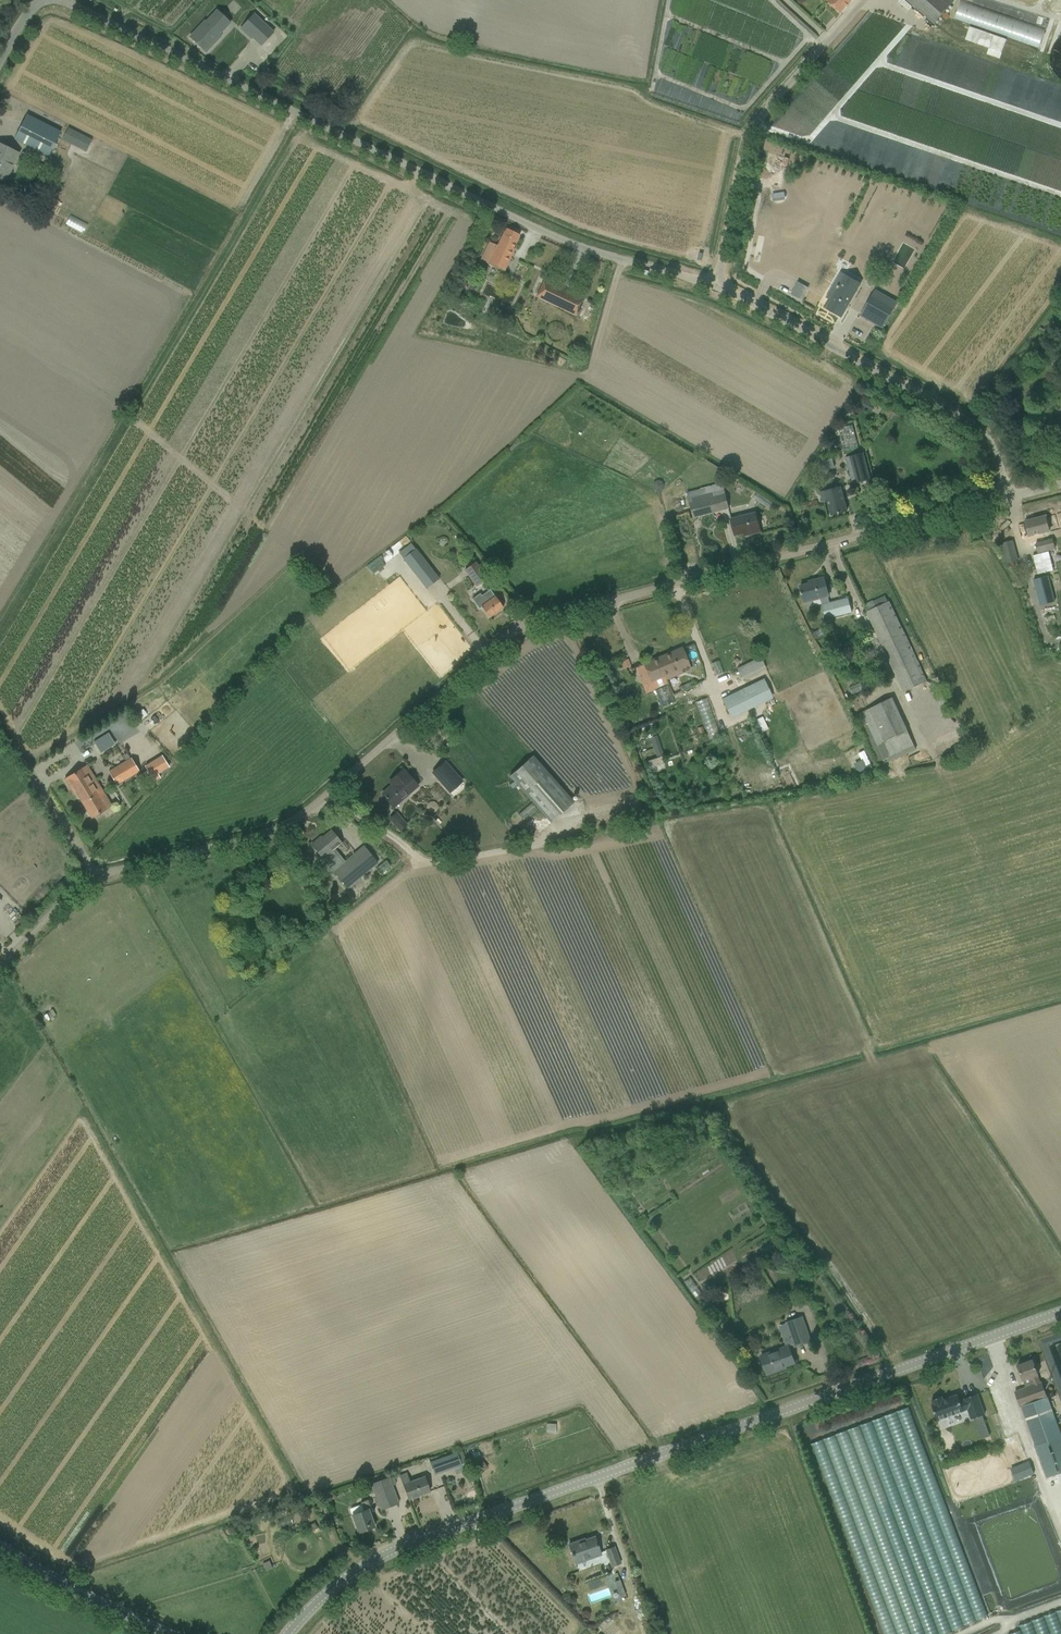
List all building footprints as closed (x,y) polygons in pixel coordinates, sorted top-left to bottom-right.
[(253,15),(237,0),(224,0),(223,0),(246,22),(253,15)] [(852,0),(825,0),(840,13),(852,0)] [(913,5),(933,24),(954,0),(906,0),(913,5)] [(1051,30),(964,3),(958,22),(1045,49),(1051,30)] [(230,23),(217,11),(191,39),(200,47),(215,31),(219,35),(230,23)] [(254,14),(241,28),(242,28),(246,23),(257,33),(252,38),(261,46),(273,32),(254,14)] [(224,56),(234,62),(238,56),(228,50),(224,56)] [(61,132),(36,120),(27,115),(14,139),(24,144),(48,156),(61,132)] [(86,152),(92,140),(68,128),(62,139),(86,152)] [(6,147),(0,144),(0,180),(4,182),(19,153),(6,147)] [(513,248),(519,235),(506,228),(497,246),(489,242),(480,260),(504,272),(514,249),(513,248)] [(829,290),(825,297),(830,300),(825,309),(842,318),(861,284),(845,275),(834,293),(829,290)] [(576,315),(578,310),(583,300),(544,282),(539,292),(537,296),(576,315)] [(860,315),(882,327),(897,302),(875,290),(860,315)] [(865,407),(877,412),(880,404),(869,399),(865,407)] [(858,448),(852,426),(838,429),(844,451),(858,448)] [(848,467),(852,466),(857,483),(870,479),(863,453),(846,458),(848,467)] [(655,483),(654,487),(656,490),(660,491),(664,489),(665,485),(662,481),(658,480),(655,483)] [(722,483),(688,491),(695,517),(728,508),(722,483)] [(840,487),(820,492),(823,501),(827,500),(831,515),(847,511),(840,487)] [(731,518),(732,525),(735,535),(749,532),(750,534),(760,531),(758,521),(756,512),(731,518)] [(1025,521),(1028,532),(1029,537),(1034,535),(1036,543),(1035,543),(1037,553),(1048,551),(1055,549),(1052,540),(1044,541),(1042,533),(1059,529),(1055,514),(1046,517),(1046,516),(1034,519),(1035,520),(1026,522),(1026,521),(1025,521)] [(1006,564),(1017,561),(1012,541),(1001,544),(1006,564)] [(439,579),(415,549),(403,559),(426,589),(439,579)] [(1048,551),(1037,553),(1032,555),(1037,574),(1053,570),(1048,551)] [(487,578),(475,563),(465,570),(476,586),(487,578)] [(1033,580),(1040,605),(1054,602),(1047,575),(1033,580)] [(825,619),(835,616),(851,612),(847,597),(829,602),(827,596),(828,596),(826,589),(824,578),(814,580),(815,582),(800,586),(802,592),(801,592),(801,594),(802,594),(804,603),(821,599),(822,603),(821,604),(825,619)] [(472,599),(473,600),(479,609),(481,607),(489,618),(503,608),(495,597),(490,590),(481,596),(480,594),(472,599)] [(866,612),(903,692),(926,681),(888,601),(866,612)] [(644,664),(648,674),(651,681),(665,675),(667,678),(689,669),(685,659),(681,649),(644,664)] [(845,655),(837,656),(838,665),(846,664),(845,655)] [(760,657),(736,668),(742,680),(766,669),(760,657)] [(628,660),(622,662),(624,668),(630,665),(628,660)] [(721,676),(722,678),(717,680),(723,692),(736,685),(729,672),(721,676)] [(770,681),(726,700),(735,721),(779,702),(770,681)] [(890,762),(916,749),(892,697),(854,715),(877,762),(888,757),(890,762)] [(698,705),(714,743),(726,738),(710,700),(698,705)] [(656,737),(649,739),(653,749),(654,748),(657,757),(663,756),(656,737)] [(109,738),(98,745),(105,755),(116,748),(109,738)] [(858,773),(872,766),(864,750),(858,753),(861,760),(854,764),(858,773)] [(162,755),(145,766),(154,781),(160,777),(158,774),(169,767),(162,755)] [(533,756),(510,776),(551,823),(574,803),(533,756)] [(663,756),(657,757),(648,760),(650,767),(665,762),(663,756)] [(139,771),(133,762),(131,757),(108,771),(111,776),(117,785),(139,771)] [(432,772),(450,793),(462,782),(444,761),(432,772)] [(79,798),(99,786),(87,766),(74,774),(64,779),(69,788),(72,786),(79,798)] [(418,785),(414,780),(406,772),(405,773),(402,770),(395,776),(398,780),(382,794),(389,802),(393,807),(418,785)] [(111,806),(106,796),(99,786),(79,798),(91,818),(111,806)] [(407,824),(396,812),(389,819),(400,831),(407,824)] [(516,827),(509,833),(514,840),(522,835),(516,827)] [(321,837),(311,845),(318,853),(326,863),(336,855),(332,851),(341,843),(331,830),(322,838),(321,837)] [(579,836),(580,843),(590,842),(590,835),(579,836)] [(333,871),(336,875),(344,884),(347,888),(359,878),(376,864),(377,863),(364,846),(343,863),(335,870),(333,871)] [(52,1022),(60,1018),(57,1012),(49,1017),(52,1022)] [(774,1241),(760,1249),(766,1259),(780,1250),(774,1241)] [(786,1322),(791,1337),(794,1347),(811,1341),(807,1331),(802,1317),(786,1322)] [(761,1357),(764,1364),(767,1374),(777,1371),(776,1369),(794,1363),(791,1352),(789,1347),(761,1357)] [(1033,1360),(1017,1365),(1025,1388),(1015,1391),(1020,1407),(1021,1406),(1036,1447),(1060,1438),(1046,1397),(1041,1382),(1040,1383),(1037,1375),(1038,1375),(1033,1360)] [(933,1403),(931,1403),(937,1420),(967,1409),(971,1419),(985,1414),(977,1394),(964,1399),(964,1400),(960,1401),(957,1394),(943,1399),(942,1396),(932,1400),(933,1403)] [(881,1633),(971,1633),(1007,1623),(983,1623),(994,1620),(984,1589),(993,1586),(996,1596),(996,1604),(1011,1603),(998,1607),(999,1612),(1013,1612),(1013,1610),(1022,1607),(1060,1595),(1060,1572),(987,1573),(989,1580),(989,1584),(982,1584),(980,1577),(980,1572),(969,1573),(919,1409),(821,1440),(881,1633)] [(1009,1435),(1016,1420),(1009,1418),(1003,1433),(1009,1435)] [(551,1435),(561,1435),(561,1425),(550,1425),(551,1435)] [(987,1427),(980,1429),(983,1438),(990,1435),(987,1427)] [(476,1459),(485,1456),(482,1449),(474,1453),(476,1459)] [(430,1462),(435,1475),(462,1465),(457,1452),(430,1462)] [(1029,1462),(1011,1469),(1015,1481),(1033,1474),(1029,1462)] [(400,1476),(405,1489),(409,1499),(430,1492),(424,1477),(409,1482),(406,1474),(400,1476)] [(371,1484),(377,1499),(381,1510),(398,1503),(394,1493),(389,1477),(371,1484)] [(350,1509),(352,1515),(358,1533),(375,1526),(369,1509),(371,1509),(368,1500),(360,1503),(361,1504),(350,1509)] [(458,1509),(464,1508),(462,1500),(456,1501),(458,1509)] [(601,1555),(598,1548),(595,1538),(578,1543),(577,1542),(569,1545),(572,1555),(575,1564),(601,1555)] [(606,1550),(612,1567),(620,1564),(614,1547),(606,1550)] [(279,1572),(280,1563),(268,1563),(268,1571),(279,1572)] [(1022,1625),(1025,1632),(1017,1633),(1060,1633),(1060,1612),(1022,1625)]
